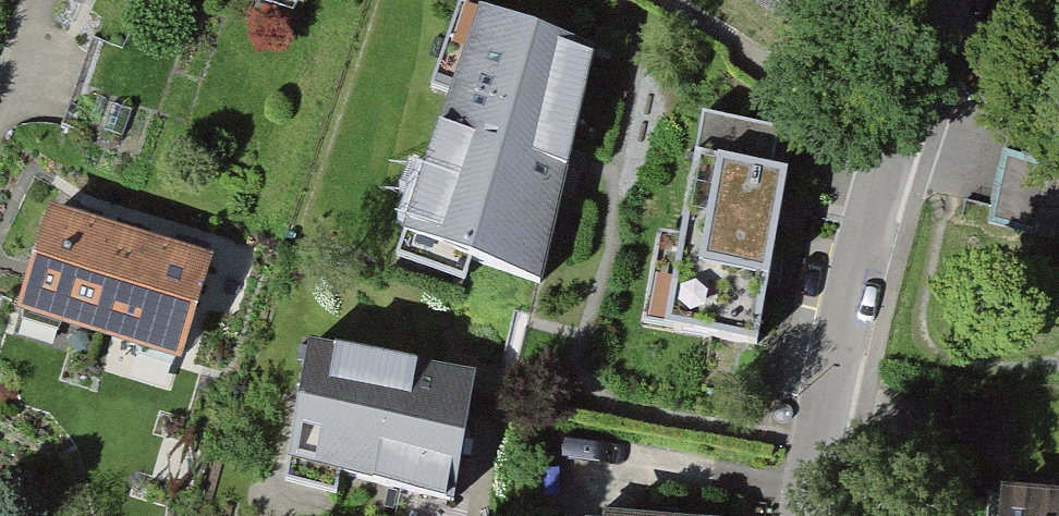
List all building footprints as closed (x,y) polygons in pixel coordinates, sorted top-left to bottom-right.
[(292,11),(295,0),(255,0),(292,11)] [(597,56),(451,14),(384,249),(530,290),(597,56)] [(781,132),(705,117),(680,244),(672,243),(656,324),(757,344),(790,179),(772,175),(781,132)] [(26,210),(0,304),(0,319),(171,366),(201,258),(26,210)] [(464,374),(286,341),(262,470),(440,503),(464,374)] [(982,489),(978,515),(1058,515),(1058,498),(982,489)]
